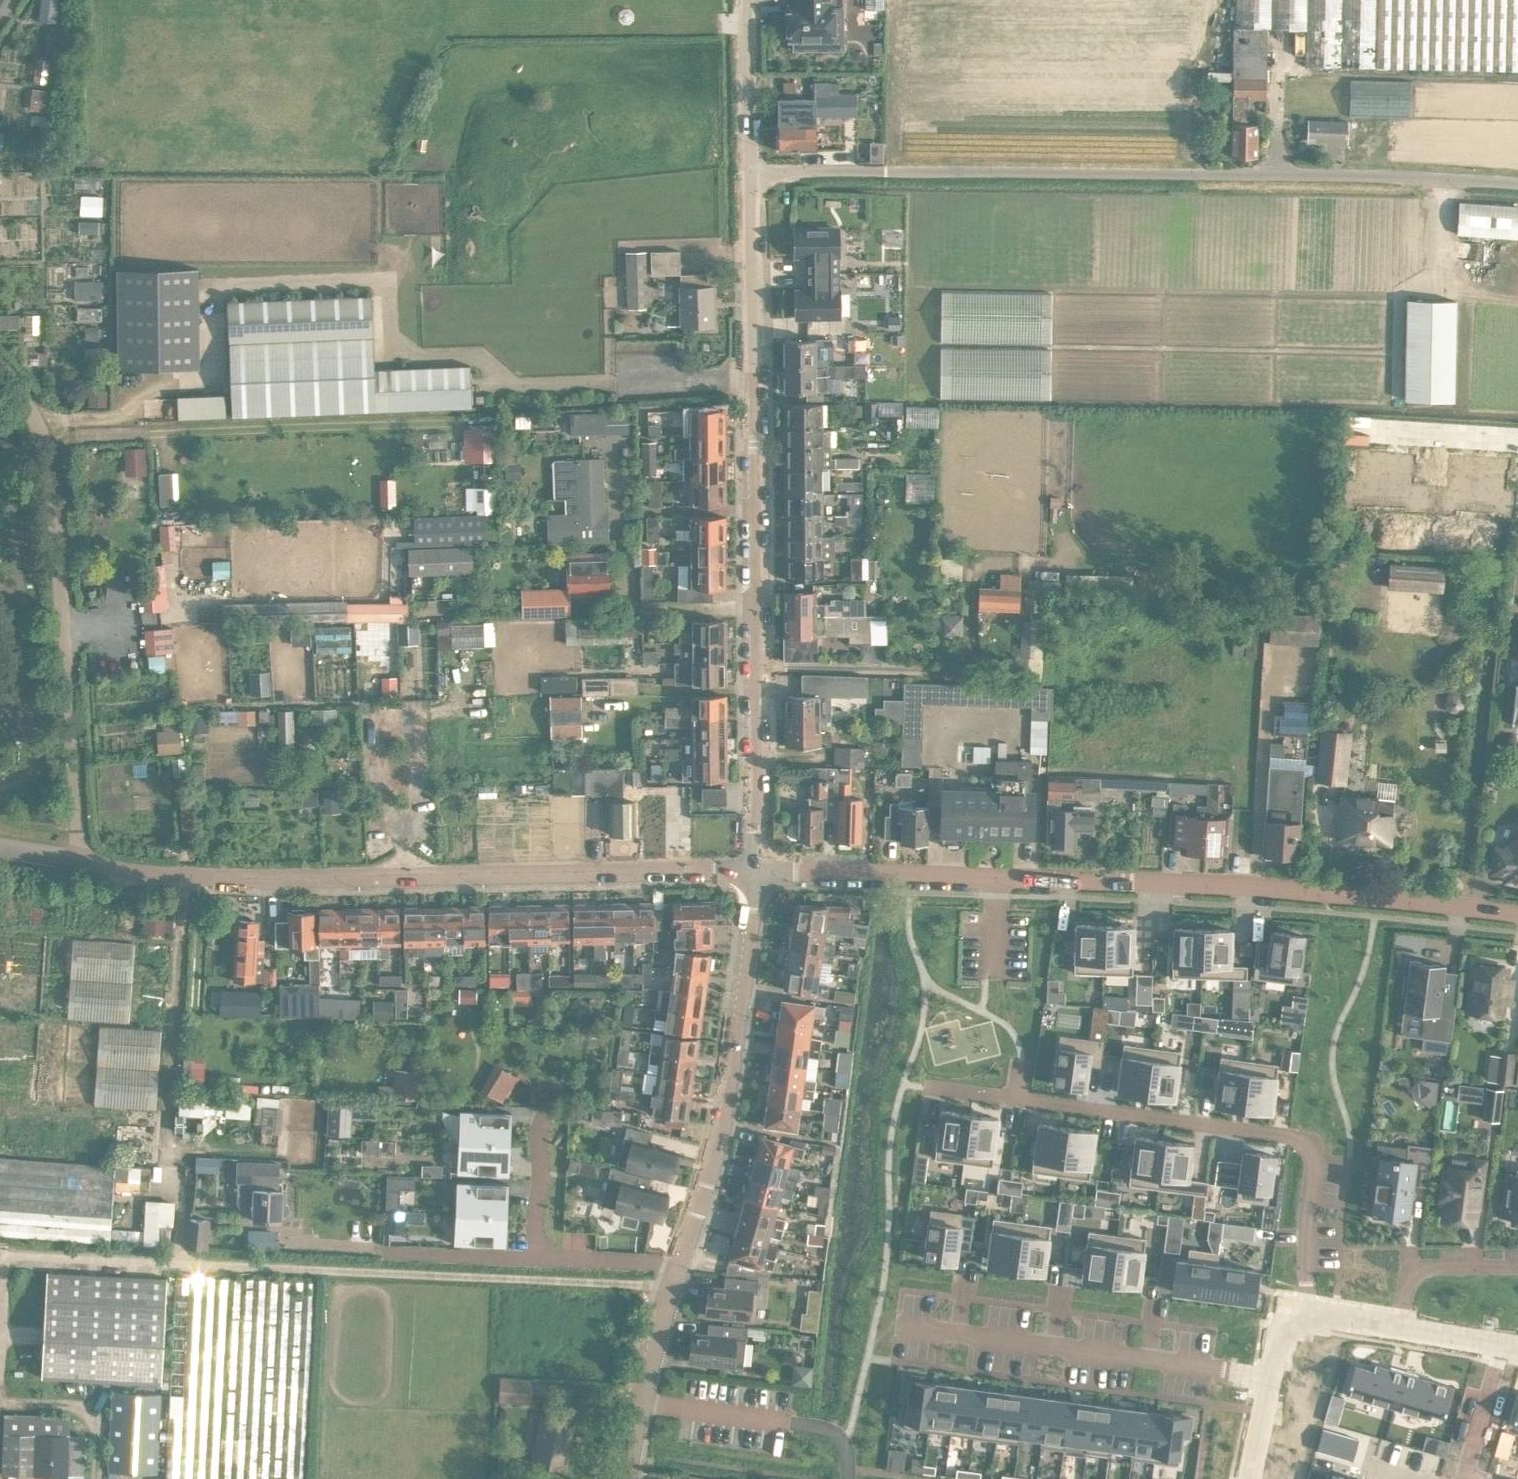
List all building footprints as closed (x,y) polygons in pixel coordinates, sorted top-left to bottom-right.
[(41,20),(57,21),(58,0),(42,0),(41,20)] [(798,5),(793,5),(793,16),(788,16),(789,39),(793,39),(793,49),(814,49),(814,39),(833,38),(832,6),(842,6),(842,0),(798,0),(798,5)] [(883,0),(864,0),(864,8),(883,8),(883,0)] [(1234,27),(1266,28),(1306,29),(1304,65),(1376,67),(1376,66),(1517,70),(1517,0),(1234,0),(1234,27)] [(623,23),(629,23),(633,19),(633,12),(629,8),(622,8),(618,12),(618,19),(623,23)] [(1266,77),(1266,28),(1234,27),(1233,77),(1266,77)] [(46,79),(49,59),(38,58),(35,78),(46,79)] [(1265,99),(1266,77),(1233,77),(1232,156),(1256,157),(1256,124),(1248,124),(1248,98),(1265,99)] [(1350,116),(1410,117),(1411,81),(1351,79),(1350,116)] [(779,99),(779,122),(799,122),(799,120),(803,120),(803,114),(814,114),(814,105),(824,105),(824,94),(838,94),(838,93),(838,83),(829,83),(829,82),(815,82),(815,98),(779,99)] [(855,115),(855,94),(838,93),(838,94),(824,94),(824,105),(814,105),(814,114),(803,114),(803,120),(799,120),(799,122),(779,122),(778,122),(778,134),(776,136),(776,143),(778,146),(778,150),(815,149),(815,125),(819,125),(819,116),(855,115)] [(1348,121),(1308,120),(1307,140),(1347,141),(1348,121)] [(417,137),(416,149),(423,150),(425,138),(417,137)] [(105,213),(105,194),(81,195),(81,214),(105,213)] [(854,201),(858,205),(864,205),(864,196),(855,196),(854,201)] [(1517,217),(1517,206),(1459,202),(1456,233),(1516,237),(1517,217)] [(807,258),(807,273),(837,272),(837,254),(838,255),(838,228),(794,229),(794,255),(803,255),(807,258)] [(651,274),(680,273),(679,250),(650,251),(651,274)] [(648,308),(646,251),(625,252),(627,308),(648,308)] [(118,369),(198,368),(197,268),(117,269),(118,369)] [(838,291),(837,272),(807,273),(807,288),(803,291),(795,291),(795,317),(839,317),(839,290),(838,291)] [(706,286),(706,285),(706,273),(680,274),(681,325),(713,325),(712,286),(706,286)] [(104,299),(104,280),(75,279),(74,298),(104,299)] [(374,369),(371,296),(227,301),(231,416),(471,406),(470,365),(374,369)] [(1453,401),(1455,300),(1406,299),(1405,399),(1453,401)] [(888,328),(898,328),(898,315),(888,316),(888,328)] [(820,318),(806,318),(807,328),(820,328),(820,318)] [(892,334),(892,343),(902,343),(902,334),(892,334)] [(835,338),(835,350),(855,350),(855,338),(835,338)] [(692,339),(684,339),(685,352),(693,352),(692,339)] [(784,365),(815,365),(815,339),(784,339),(783,340),(784,340),(784,352),(784,365)] [(815,365),(784,365),(784,366),(784,378),(784,390),(784,391),(806,391),(806,399),(822,399),(822,391),(827,391),(827,378),(855,377),(865,377),(865,365),(827,365),(826,365),(819,365),(815,365)] [(177,395),(177,418),(226,416),(225,393),(177,395)] [(877,402),(866,402),(866,420),(877,420),(877,402)] [(787,424),(787,425),(821,425),(825,425),(825,403),(787,403),(787,412),(784,414),(784,422),(787,424)] [(860,405),(850,405),(849,415),(860,415),(860,405)] [(649,410),(649,422),(664,421),(664,409),(649,410)] [(722,409),(689,410),(689,434),(722,434),(722,431),(724,429),(724,423),(722,421),(722,409)] [(627,413),(571,415),(572,435),(628,434),(627,413)] [(536,414),(536,424),(552,424),(552,414),(536,414)] [(516,416),(515,428),(529,428),(530,416),(516,416)] [(646,425),(646,435),(659,434),(659,425),(646,425)] [(784,436),(784,446),(821,446),(831,446),(831,430),(821,430),(821,425),(787,425),(787,434),(784,436)] [(493,428),(473,428),(474,461),(494,460),(493,428)] [(724,438),(722,436),(722,434),(689,434),(690,447),(675,448),(675,458),(684,458),(690,457),(723,457),(722,446),(724,444),(724,438)] [(654,443),(642,443),(643,458),(655,458),(654,443)] [(859,467),(859,457),(831,457),(831,446),(821,446),(784,446),(784,457),(787,459),(787,468),(821,467),(859,467)] [(144,468),(144,447),(123,447),(124,469),(144,468)] [(1341,486),(1340,509),(1355,510),(1356,492),(1383,494),(1385,454),(1357,452),(1356,487),(1341,486)] [(1385,454),(1383,494),(1408,495),(1407,513),(1419,514),(1420,490),(1410,490),(1412,456),(1385,454)] [(723,468),(723,457),(690,457),(684,458),(684,481),(690,481),(723,480),(723,478),(725,476),(725,470),(723,468)] [(1436,491),(1435,514),(1446,514),(1447,497),(1474,498),(1476,459),(1449,457),(1447,492),(1436,491)] [(555,514),(547,514),(548,543),(556,542),(607,541),(606,512),(603,512),(601,458),(575,459),(564,459),(554,460),(555,498),(566,498),(566,513),(555,514)] [(655,458),(643,458),(643,475),(655,474),(655,458)] [(506,465),(507,481),(515,481),(515,464),(506,465)] [(821,489),(821,467),(787,468),(787,469),(785,471),(785,478),(787,480),(787,489),(821,489)] [(905,501),(933,501),(934,469),(906,468),(905,501)] [(162,503),(178,501),(175,469),(158,471),(162,503)] [(649,504),(661,504),(661,480),(649,480),(649,504)] [(725,485),(723,483),(723,480),(690,481),(690,505),(723,504),(723,493),(725,490),(725,485)] [(837,482),(837,490),(862,490),(862,482),(837,482)] [(475,498),(476,508),(496,508),(495,488),(483,488),(483,498),(475,498)] [(785,504),(785,512),(787,514),(787,515),(821,515),(821,493),(787,493),(787,502),(785,504)] [(861,493),(849,493),(849,515),(861,515),(861,493)] [(394,506),(394,497),(380,497),(380,507),(394,506)] [(1058,498),(1050,498),(1050,507),(1058,508),(1058,498)] [(498,546),(497,515),(415,517),(416,548),(498,546)] [(821,536),(821,515),(787,515),(787,524),(785,526),(785,536),(821,536)] [(847,516),(835,515),(835,525),(847,525),(847,516)] [(723,516),(690,516),(690,540),(723,540),(723,537),(725,535),(725,529),(723,527),(723,516)] [(646,540),(658,540),(658,517),(646,517),(646,540)] [(639,525),(624,526),(624,538),(639,538),(639,525)] [(171,526),(157,526),(158,550),(171,549),(171,526)] [(787,557),(821,557),(821,536),(785,536),(785,546),(787,548),(787,557)] [(723,542),(723,540),(690,540),(690,553),(676,553),(676,564),(678,564),(690,564),(723,564),(723,552),(725,550),(725,544),(723,542)] [(640,564),(639,542),(625,542),(626,565),(640,564)] [(470,548),(406,551),(407,577),(471,574),(470,548)] [(655,565),(655,548),(642,548),(642,565),(652,565),(655,565)] [(567,591),(523,593),(524,616),(568,615),(568,595),(609,594),(609,563),(608,563),(608,552),(587,553),(588,564),(567,564),(567,591)] [(821,579),(821,557),(787,557),(787,559),(785,561),(785,567),(787,569),(787,579),(821,579)] [(862,558),(851,558),(851,580),(862,580),(862,558)] [(878,560),(866,560),(867,579),(879,579),(878,560)] [(723,565),(723,564),(690,564),(678,564),(678,600),(711,600),(711,588),(723,588),(723,575),(725,573),(725,567),(723,565)] [(1388,586),(1442,589),(1443,568),(1442,568),(1390,564),(1388,586)] [(652,578),(652,565),(642,565),(643,602),(652,602),(652,587),(655,587),(655,581),(652,578)] [(979,587),(978,608),(1015,610),(1016,574),(999,574),(999,588),(979,587)] [(1043,592),(1129,595),(1130,576),(1064,574),(1064,581),(1027,580),(1027,589),(1025,610),(1042,611),(1043,592)] [(160,607),(158,587),(142,588),(144,608),(160,607)] [(943,587),(943,612),(963,612),(963,587),(943,587)] [(815,591),(783,591),(783,616),(864,615),(864,599),(830,599),(830,603),(815,603),(815,591)] [(407,603),(368,603),(368,619),(397,620),(407,620),(407,603)] [(1317,637),(1318,607),(1268,607),(1268,637),(1317,637)] [(885,628),(885,615),(864,615),(783,616),(784,659),(816,659),(816,649),(821,649),(821,636),(831,636),(831,635),(849,635),(849,641),(848,641),(848,643),(870,643),(870,628),(885,628)] [(620,619),(578,619),(578,636),(578,638),(626,637),(638,636),(638,618),(620,619)] [(448,620),(437,621),(438,648),(449,647),(448,620)] [(724,624),(724,620),(692,620),(692,632),(679,632),(679,642),(724,642),(724,634),(726,631),(726,626),(724,624)] [(660,630),(660,621),(647,621),(647,630),(660,630)] [(399,624),(400,644),(417,644),(416,623),(399,624)] [(292,644),(311,643),(310,628),(291,629),(292,644)] [(145,633),(147,653),(173,651),(172,630),(161,631),(145,633)] [(726,651),(724,649),(724,642),(679,642),(674,642),(674,653),(680,653),(680,662),(724,662),(724,659),(726,656),(726,651)] [(656,663),(656,651),(642,651),(642,663),(656,663)] [(726,668),(724,665),(724,662),(680,662),(674,662),(674,677),(663,677),(663,683),(674,683),(674,684),(723,683),(723,684),(724,684),(724,675),(726,673),(726,668)] [(251,670),(251,693),(273,693),(272,670),(251,670)] [(786,700),(784,700),(784,710),(786,710),(786,720),(818,720),(830,720),(829,695),(866,695),(866,675),(800,673),(801,695),(786,695),(786,700)] [(542,674),(542,688),(578,688),(578,674),(542,674)] [(396,677),(382,677),(383,699),(396,699),(396,677)] [(582,695),(638,693),(638,681),(637,679),(635,678),(633,677),(580,678),(580,679),(581,679),(582,695)] [(1051,720),(1052,688),(904,682),(902,714),(922,715),(923,703),(1032,708),(1031,719),(1051,720)] [(666,707),(666,717),(724,717),(724,709),(726,707),(726,701),(724,699),(724,695),(723,695),(692,695),(692,706),(666,707)] [(579,697),(549,697),(550,734),(580,733),(579,697)] [(902,714),(903,700),(884,700),(883,708),(874,708),(874,721),(902,721),(902,714)] [(1310,702),(1285,700),(1284,714),(1277,713),(1275,734),(1308,736),(1310,702)] [(268,709),(259,709),(259,719),(268,719),(268,709)] [(220,710),(220,721),(254,720),(254,710),(220,710)] [(292,710),(277,710),(276,749),(292,749),(292,710)] [(207,714),(188,715),(188,733),(207,732),(207,714)] [(921,766),(922,715),(902,714),(901,765),(921,766)] [(666,717),(664,717),(664,726),(692,726),(692,738),(724,737),(724,734),(726,732),(726,726),(724,724),(724,717),(666,717)] [(786,720),(784,720),(784,721),(786,721),(786,731),(784,733),(784,738),(786,740),(786,745),(830,745),(830,733),(818,733),(818,720),(786,720)] [(178,726),(164,727),(166,754),(180,753),(178,726)] [(883,729),(882,744),(897,745),(898,730),(883,729)] [(1349,732),(1322,729),(1316,780),(1344,783),(1349,732)] [(664,759),(669,759),(725,759),(725,751),(727,748),(726,743),(724,741),(724,737),(692,738),(680,738),(680,747),(664,748),(664,759)] [(973,759),(989,760),(990,745),(974,744),(973,759)] [(863,768),(863,748),(836,748),(835,767),(863,768)] [(636,758),(627,758),(627,767),(636,767),(636,758)] [(725,765),(725,759),(669,759),(669,767),(680,767),(693,767),(693,780),(725,779),(725,776),(727,773),(727,768),(725,765)] [(994,791),(941,789),(940,833),(1032,836),(1033,792),(1030,792),(1031,760),(995,759),(994,791)] [(659,764),(650,764),(651,781),(659,781),(659,764)] [(810,767),(781,766),(780,780),(810,780),(810,767)] [(631,833),(634,833),(634,801),(622,801),(622,767),(584,768),(584,794),(605,794),(605,828),(609,828),(609,833),(619,833),(619,836),(631,836),(631,833)] [(810,780),(809,808),(798,807),(797,839),(801,839),(802,842),(813,842),(813,839),(821,840),(822,818),(826,818),(826,796),(837,796),(837,768),(835,767),(810,767),(810,780)] [(647,786),(646,768),(636,768),(637,787),(647,786)] [(911,786),(912,772),(897,772),(896,785),(911,786)] [(1269,773),(1267,805),(1295,806),(1296,792),(1302,792),(1303,775),(1269,773)] [(1051,842),(1051,845),(1075,846),(1075,829),(1091,829),(1091,810),(1059,809),(1060,799),(1072,799),(1073,780),(1073,776),(1047,775),(1045,842),(1051,842)] [(1081,787),(1099,787),(1099,776),(1073,776),(1073,780),(1081,780),(1081,787)] [(1134,790),(1149,791),(1149,779),(1134,778),(1134,790)] [(187,780),(177,781),(179,797),(188,796),(187,780)] [(1169,790),(1168,793),(1184,794),(1187,792),(1188,782),(1169,781),(1169,790)] [(838,798),(849,799),(850,783),(838,782),(838,798)] [(513,784),(514,792),(525,792),(524,784),(513,784)] [(1205,818),(1204,818),(1202,851),(1212,852),(1214,855),(1220,855),(1222,852),(1224,853),(1225,853),(1227,819),(1226,818),(1226,820),(1216,819),(1218,786),(1207,785),(1205,818)] [(702,788),(702,803),(725,803),(725,788),(702,788)] [(316,806),(316,791),(302,792),(303,806),(316,806)] [(322,792),(323,810),(338,810),(337,791),(322,792)] [(1392,800),(1356,796),(1342,795),(1337,838),(1388,843),(1391,814),(1393,799),(1392,799),(1392,800)] [(849,798),(849,799),(838,798),(837,798),(836,840),(839,840),(839,843),(850,843),(850,840),(861,841),(861,811),(862,811),(862,801),(862,799),(849,798)] [(925,843),(926,843),(927,807),(911,806),(911,800),(898,800),(898,803),(889,803),(889,816),(884,816),(884,838),(901,839),(901,842),(914,842),(915,845),(923,845),(925,843)] [(1193,851),(1202,851),(1204,818),(1184,817),(1184,804),(1172,804),(1169,841),(1181,842),(1181,850),(1184,850),(1186,853),(1192,853),(1193,851)] [(1295,806),(1267,805),(1266,821),(1265,821),(1263,854),(1292,856),(1294,835),(1299,836),(1300,823),(1294,822),(1295,806)] [(774,841),(782,841),(783,825),(792,825),(793,811),(792,811),(777,811),(775,811),(774,841)] [(1517,840),(1514,840),(1513,840),(1512,841),(1510,841),(1509,842),(1508,844),(1507,845),(1507,846),(1506,847),(1506,848),(1494,847),(1491,872),(1504,874),(1504,881),(1517,882),(1517,840)] [(676,927),(712,926),(712,901),(673,902),(673,927),(676,927)] [(639,903),(639,905),(632,905),(633,942),(642,942),(642,938),(653,937),(653,927),(653,905),(651,905),(651,902),(639,903)] [(603,938),(613,938),(612,903),(600,903),(600,906),(593,906),(593,943),(594,957),(606,957),(606,949),(603,949),(603,938)] [(624,942),(633,942),(632,905),(625,905),(625,903),(612,903),(613,938),(623,938),(624,942)] [(549,951),(548,944),(548,907),(540,907),(540,904),(528,905),(528,940),(529,951),(549,951)] [(554,907),(548,907),(548,944),(558,943),(558,939),(569,939),(568,906),(566,906),(566,904),(554,904),(554,907)] [(584,943),(593,943),(593,906),(586,906),(586,904),(574,904),(574,906),(572,906),(573,939),(584,939),(584,943)] [(488,941),(499,941),(499,945),(508,944),(508,908),(501,908),(501,905),(489,906),(490,908),(487,908),(488,941)] [(515,907),(508,908),(508,944),(518,944),(518,940),(528,940),(528,905),(515,905),(515,907)] [(791,914),(790,925),(823,930),(850,933),(851,923),(852,916),(848,915),(850,906),(795,905),(794,913),(791,914)] [(444,942),(443,906),(430,907),(430,909),(423,909),(424,946),(424,954),(444,954),(444,942)] [(455,909),(455,906),(443,906),(444,942),(454,941),(454,945),(464,945),(463,908),(455,909)] [(470,908),(463,908),(464,945),(473,945),(473,941),(484,941),(483,908),(481,908),(481,906),(470,906),(470,908)] [(385,910),(378,910),(379,947),(379,956),(389,956),(388,943),(399,943),(399,910),(396,910),(396,907),(385,908),(385,910)] [(424,946),(423,909),(416,909),(416,907),(405,907),(405,910),(403,910),(403,954),(424,954),(424,946)] [(662,907),(653,907),(653,927),(662,927),(662,907)] [(346,911),(338,911),(339,948),(339,956),(349,955),(349,943),(359,943),(358,908),(346,908),(346,911)] [(371,910),(371,908),(358,908),(359,943),(369,943),(369,947),(379,947),(378,910),(371,910)] [(319,957),(318,944),(314,944),(314,931),(313,931),(313,911),(303,912),(303,909),(292,909),(292,912),(289,912),(289,921),(275,921),(276,946),(304,945),(305,958),(309,957),(319,957)] [(318,911),(318,944),(330,944),(330,948),(339,948),(338,911),(332,911),(332,909),(320,909),(320,911),(318,911)] [(146,933),(166,934),(167,912),(147,911),(146,933)] [(257,921),(237,920),(233,980),(261,982),(263,957),(255,957),(257,921)] [(850,933),(853,934),(866,935),(867,924),(852,922),(850,933)] [(1095,927),(1075,927),(1075,973),(1103,973),(1104,922),(1095,922),(1095,927)] [(1113,922),(1104,922),(1103,973),(1131,973),(1131,927),(1113,927),(1113,922)] [(822,941),(823,931),(823,930),(790,925),(789,934),(791,936),(789,946),(833,952),(834,943),(822,941)] [(710,937),(713,937),(712,926),(676,927),(676,936),(673,936),(674,946),(710,945),(710,937)] [(653,927),(653,937),(663,937),(662,927),(653,927)] [(1170,946),(1170,957),(1173,957),(1172,975),(1200,976),(1202,928),(1193,928),(1193,927),(1192,927),(1192,928),(1174,928),(1173,946),(1170,946)] [(1202,928),(1200,976),(1245,978),(1246,966),(1229,965),(1230,959),(1232,959),(1233,948),(1230,948),(1231,929),(1212,929),(1212,928),(1211,928),(1211,929),(1202,928),(1203,928),(1202,928)] [(1252,977),(1296,983),(1302,935),(1271,931),(1268,954),(1256,953),(1252,977)] [(866,935),(853,934),(852,943),(865,945),(866,935)] [(1250,945),(1239,945),(1239,954),(1250,954),(1250,945)] [(785,957),(784,966),(817,971),(819,960),(831,962),(833,952),(789,946),(788,956),(785,957)] [(670,960),(669,969),(705,974),(706,968),(708,968),(710,957),(708,956),(708,954),(676,950),(674,960),(670,960)] [(319,957),(309,957),(310,983),(279,984),(279,1015),(319,1015),(318,984),(320,984),(319,957)] [(1450,1041),(1456,997),(1441,995),(1445,965),(1409,960),(1407,976),(1404,976),(1402,995),(1405,995),(1402,1011),(1425,1015),(1422,1037),(1450,1041)] [(642,962),(642,972),(651,972),(651,962),(642,962)] [(848,962),(847,975),(856,976),(858,963),(848,962)] [(1469,990),(1466,1011),(1501,1015),(1502,1002),(1508,1002),(1510,987),(1506,987),(1507,979),(1505,978),(1506,968),(1475,964),(1475,968),(1472,968),(1470,982),(1473,983),(1472,990),(1469,990)] [(828,984),(816,982),(817,971),(784,966),(782,977),(785,979),(783,988),(827,994),(828,984)] [(671,979),(670,989),(705,994),(706,982),(704,982),(705,974),(669,969),(667,979),(671,979)] [(516,972),(516,989),(529,989),(529,972),(516,972)] [(542,972),(529,972),(529,989),(542,988),(542,972)] [(651,982),(651,972),(642,972),(642,982),(651,982)] [(1137,974),(1136,1002),(1150,1003),(1151,975),(1137,974)] [(348,984),(348,976),(339,975),(339,984),(348,984)] [(424,984),(435,984),(435,975),(424,975),(424,984)] [(454,984),(464,984),(464,975),(454,975),(454,984)] [(474,975),(464,975),(464,984),(474,984),(474,975)] [(377,984),(398,984),(398,976),(377,976),(377,984)] [(569,987),(569,976),(549,976),(549,987),(569,987)] [(574,985),(592,985),(592,976),(574,976),(574,985)] [(604,976),(592,976),(592,985),(604,985),(604,976)] [(618,986),(628,986),(628,977),(618,977),(618,986)] [(638,977),(628,977),(628,986),(638,986),(638,977)] [(655,1007),(663,1009),(699,1014),(701,1007),(703,1007),(705,994),(670,989),(657,988),(655,1007)] [(396,989),(395,1007),(407,1007),(407,990),(396,989)] [(477,990),(460,989),(460,1003),(477,1003),(477,990)] [(220,990),(219,1013),(259,1015),(260,999),(260,992),(220,990)] [(853,1002),(854,992),(835,990),(834,1000),(853,1002)] [(1304,1021),(1307,994),(1294,993),(1293,1004),(1282,1003),(1281,1019),(1304,1021)] [(1091,1005),(1101,1006),(1102,996),(1092,995),(1091,1005)] [(1112,997),(1102,996),(1101,1006),(1111,1007),(1112,997)] [(346,999),(346,1017),(359,1017),(359,999),(346,999)] [(778,1011),(776,1020),(810,1025),(811,1014),(824,1016),(825,1006),(782,1000),(780,1010),(778,1011)] [(392,1001),(374,1001),(374,1019),(392,1019),(392,1001)] [(1199,1014),(1200,1004),(1190,1003),(1189,1013),(1199,1014)] [(624,1004),(621,1024),(631,1025),(633,1006),(624,1004)] [(842,1019),(840,1029),(849,1030),(852,1006),(839,1004),(837,1018),(842,1019)] [(1106,1017),(1107,1007),(1097,1006),(1096,1016),(1106,1017)] [(699,1021),(699,1014),(663,1009),(655,1007),(653,1017),(666,1019),(664,1030),(697,1034),(697,1032),(699,1032),(701,1021),(699,1021)] [(1117,1008),(1107,1007),(1106,1017),(1116,1018),(1117,1008)] [(1258,1019),(1259,1009),(1249,1008),(1248,1018),(1258,1019)] [(551,1014),(550,1027),(561,1028),(562,1015),(551,1014)] [(1195,1014),(1194,1024),(1204,1025),(1205,1015),(1195,1014)] [(493,1015),(490,1023),(500,1025),(502,1018),(493,1015)] [(1215,1016),(1205,1015),(1204,1025),(1214,1026),(1215,1016)] [(97,1103),(100,1022),(39,1020),(36,1100),(97,1103)] [(775,1029),(777,1032),(776,1041),(819,1047),(820,1038),(808,1036),(810,1025),(776,1020),(775,1029)] [(1263,1030),(1264,1020),(1254,1020),(1253,1030),(1263,1030)] [(631,1029),(621,1028),(618,1048),(628,1050),(631,1029)] [(835,1028),(834,1043),(847,1045),(849,1030),(840,1029),(835,1028)] [(648,1052),(657,1053),(693,1058),(694,1052),(696,1052),(698,1041),(696,1041),(696,1038),(664,1034),(662,1044),(650,1043),(648,1052)] [(1102,1041),(1058,1035),(1052,1084),(1084,1088),(1087,1064),(1099,1065),(1102,1041)] [(772,1052),(771,1061),(804,1066),(805,1055),(818,1057),(819,1047),(776,1041),(775,1051),(772,1052)] [(1223,1054),(1243,1058),(1245,1047),(1225,1043),(1223,1054)] [(1144,1098),(1150,1047),(1122,1044),(1118,1091),(1135,1092),(1135,1097),(1144,1098)] [(1150,1047),(1144,1098),(1153,1099),(1154,1094),(1173,1096),(1178,1050),(1150,1047)] [(626,1064),(628,1050),(618,1048),(615,1063),(626,1064)] [(838,1050),(835,1071),(848,1072),(851,1052),(838,1050)] [(1496,1081),(1509,1083),(1513,1053),(1500,1051),(1499,1055),(1496,1081)] [(692,1066),(693,1058),(657,1053),(648,1052),(647,1062),(660,1063),(658,1074),(693,1078),(694,1066),(692,1066)] [(1240,1111),(1247,1060),(1220,1057),(1214,1103),(1232,1105),(1231,1110),(1240,1111)] [(1393,1059),(1379,1058),(1378,1067),(1392,1069),(1393,1059)] [(1275,1064),(1247,1060),(1240,1111),(1250,1112),(1250,1107),(1270,1110),(1275,1064)] [(815,1079),(802,1077),(804,1066),(771,1061),(769,1071),(771,1073),(770,1082),(813,1089),(815,1079)] [(495,1064),(481,1089),(500,1100),(514,1076),(495,1064)] [(622,1069),(610,1068),(608,1087),(619,1089),(622,1069)] [(378,1086),(377,1096),(396,1097),(416,1099),(418,1070),(398,1069),(397,1087),(393,1087),(378,1086)] [(834,1084),(843,1085),(846,1085),(848,1072),(835,1071),(834,1084)] [(653,1084),(651,1093),(688,1098),(688,1092),(691,1092),(693,1078),(658,1074),(657,1084),(653,1084)] [(1436,1105),(1437,1080),(1419,1079),(1417,1104),(1436,1105)] [(812,1098),(813,1089),(770,1082),(769,1092),(766,1093),(765,1103),(798,1107),(800,1096),(812,1098)] [(597,1084),(592,1092),(600,1096),(605,1088),(597,1084)] [(689,1105),(687,1105),(688,1098),(651,1093),(651,1094),(608,1087),(606,1097),(654,1103),(652,1114),(665,1116),(664,1122),(680,1124),(681,1118),(685,1118),(685,1116),(687,1117),(689,1105)] [(1502,1089),(1486,1087),(1482,1118),(1497,1121),(1502,1089)] [(570,1092),(571,1098),(577,1101),(582,1096),(581,1089),(574,1088),(570,1092)] [(181,1095),(180,1115),(202,1116),(203,1097),(181,1095)] [(828,1100),(826,1111),(839,1113),(841,1102),(828,1100)] [(421,1103),(421,1113),(440,1114),(440,1104),(421,1103)] [(797,1118),(798,1107),(765,1103),(763,1112),(766,1114),(764,1124),(807,1130),(809,1120),(797,1118)] [(350,1117),(351,1105),(328,1104),(327,1133),(349,1134),(350,1117)] [(281,1108),(265,1106),(262,1130),(278,1132),(281,1108)] [(959,1114),(940,1112),(934,1158),(962,1161),(969,1110),(960,1109),(959,1114)] [(969,1110),(962,1161),(990,1165),(995,1118),(978,1116),(978,1111),(969,1110)] [(621,1111),(611,1111),(610,1124),(621,1124),(621,1111)] [(823,1138),(835,1139),(839,1113),(826,1111),(823,1138)] [(460,1143),(508,1145),(509,1114),(461,1112),(460,1143)] [(1059,1174),(1066,1123),(1057,1122),(1056,1127),(1037,1125),(1031,1171),(1059,1174)] [(1066,1123),(1059,1174),(1087,1178),(1092,1132),(1075,1129),(1075,1125),(1066,1123)] [(626,1127),(616,1164),(618,1165),(624,1166),(669,1178),(676,1152),(646,1145),(647,1143),(649,1133),(626,1127)] [(757,1144),(754,1155),(786,1164),(789,1154),(801,1157),(804,1147),(762,1136),(760,1143),(757,1144)] [(1130,1154),(1128,1165),(1131,1166),(1129,1184),(1157,1188),(1163,1139),(1163,1140),(1154,1139),(1154,1138),(1153,1139),(1135,1136),(1132,1154),(1130,1154)] [(1163,1139),(1157,1188),(1205,1194),(1207,1182),(1187,1179),(1188,1173),(1190,1174),(1192,1162),(1189,1162),(1191,1144),(1173,1141),(1173,1140),(1172,1140),(1172,1141),(1164,1140),(1164,1139),(1163,1139)] [(361,1140),(360,1152),(377,1153),(377,1141),(361,1140)] [(508,1145),(460,1143),(459,1173),(506,1176),(508,1145)] [(1374,1196),(1371,1217),(1407,1222),(1412,1184),(1427,1186),(1433,1146),(1407,1143),(1404,1161),(1395,1160),(1395,1159),(1391,1158),(1391,1159),(1379,1158),(1376,1178),(1374,1178),(1372,1196),(1374,1196)] [(822,1145),(821,1151),(833,1153),(834,1146),(822,1145)] [(1228,1161),(1223,1197),(1267,1203),(1273,1154),(1241,1150),(1240,1163),(1228,1161)] [(197,1154),(196,1169),(220,1170),(220,1155),(197,1154)] [(783,1175),(786,1164),(754,1155),(751,1164),(753,1167),(751,1176),(793,1188),(795,1179),(783,1175)] [(0,1157),(0,1235),(107,1242),(113,1165),(0,1157)] [(1444,1204),(1442,1218),(1473,1222),(1479,1178),(1482,1179),(1485,1160),(1470,1158),(1468,1170),(1449,1167),(1447,1182),(1442,1181),(1439,1203),(1444,1204)] [(567,1169),(579,1172),(581,1161),(570,1159),(567,1169)] [(237,1195),(244,1195),(243,1208),(252,1208),(252,1219),(280,1221),(282,1183),(255,1182),(256,1162),(238,1162),(238,1181),(237,1181),(237,1195)] [(443,1175),(443,1164),(424,1162),(423,1173),(443,1175)] [(609,1167),(600,1204),(613,1208),(659,1219),(665,1193),(647,1189),(648,1187),(650,1177),(609,1167)] [(1517,1170),(1517,1175),(1507,1173),(1502,1215),(1512,1217),(1511,1221),(1517,1222),(1517,1170)] [(398,1210),(398,1189),(412,1189),(413,1177),(399,1176),(386,1175),(384,1209),(398,1210)] [(958,1186),(960,1176),(950,1175),(949,1185),(958,1186)] [(745,1187),(743,1196),(775,1204),(778,1194),(790,1197),(793,1188),(751,1176),(748,1186),(745,1187)] [(1008,1193),(1009,1183),(999,1182),(998,1192),(1008,1193)] [(458,1183),(457,1214),(504,1216),(506,1186),(458,1183)] [(1019,1184),(1009,1183),(1008,1193),(1018,1194),(1019,1184)] [(819,1193),(819,1194),(828,1195),(829,1186),(815,1184),(814,1193),(819,1193)] [(977,1189),(967,1187),(966,1197),(975,1199),(977,1189)] [(1095,1188),(1093,1204),(1105,1206),(1107,1190),(1095,1188)] [(987,1190),(977,1189),(975,1199),(985,1200),(987,1190)] [(1107,1190),(1105,1206),(1117,1207),(1119,1192),(1107,1190)] [(819,1194),(816,1213),(825,1214),(828,1195),(819,1194)] [(740,1206),(742,1207),(740,1216),(782,1228),(784,1219),(772,1215),(775,1204),(743,1196),(740,1206)] [(1059,1201),(1056,1229),(1068,1230),(1071,1202),(1059,1201)] [(1082,1203),(1072,1202),(1071,1212),(1080,1213),(1082,1203)] [(1203,1209),(1202,1219),(1213,1220),(1214,1211),(1203,1209)] [(930,1210),(923,1257),(954,1261),(961,1214),(930,1210)] [(402,1223),(403,1212),(384,1211),(383,1233),(402,1233),(402,1223)] [(454,1241),(455,1213),(442,1212),(441,1241),(454,1241)] [(1157,1213),(1156,1222),(1166,1224),(1167,1214),(1157,1213)] [(503,1247),(504,1216),(457,1214),(455,1244),(503,1247)] [(1168,1214),(1163,1250),(1178,1252),(1183,1217),(1168,1214)] [(779,1237),(782,1228),(740,1216),(738,1224),(735,1225),(732,1236),(765,1244),(767,1234),(779,1237)] [(208,1220),(188,1218),(185,1247),(206,1248),(208,1220)] [(1013,1272),(1020,1221),(992,1218),(987,1264),(1004,1266),(1004,1271),(1013,1272)] [(1048,1224),(1020,1221),(1013,1272),(1022,1273),(1023,1268),(1042,1271),(1048,1224)] [(1250,1225),(1221,1221),(1220,1236),(1248,1239),(1250,1225)] [(823,1235),(824,1224),(815,1223),(813,1234),(823,1235)] [(158,1226),(157,1242),(169,1243),(170,1227),(158,1226)] [(247,1231),(247,1248),(273,1248),(273,1232),(247,1231)] [(1109,1286),(1116,1235),(1089,1232),(1083,1278),(1101,1280),(1100,1285),(1109,1286)] [(806,1243),(822,1245),(823,1235),(813,1234),(807,1233),(806,1243)] [(1116,1235),(1109,1286),(1119,1287),(1119,1282),(1139,1284),(1144,1238),(1116,1235)] [(777,1248),(765,1244),(732,1236),(730,1245),(732,1247),(724,1273),(769,1276),(777,1248)] [(1173,1280),(1172,1290),(1208,1295),(1208,1297),(1212,1297),(1216,1265),(1218,1253),(1189,1249),(1187,1261),(1176,1259),(1175,1270),(1174,1270),(1174,1271),(1173,1279),(1172,1279),(1172,1280),(1173,1280)] [(1216,1265),(1212,1297),(1216,1298),(1216,1296),(1252,1301),(1254,1291),(1255,1291),(1255,1290),(1254,1290),(1255,1281),(1256,1281),(1255,1281),(1256,1270),(1216,1265)] [(41,1376),(161,1382),(166,1278),(46,1272),(41,1376)] [(315,1282),(176,1275),(165,1478),(166,1478),(305,1478),(315,1282)] [(723,1289),(708,1287),(705,1314),(748,1319),(751,1293),(756,1293),(758,1280),(724,1276),(723,1289)] [(815,1332),(817,1315),(804,1314),(800,1313),(798,1330),(815,1332)] [(706,1336),(691,1334),(688,1361),(742,1366),(745,1340),(747,1327),(708,1323),(706,1336)] [(754,1328),(753,1333),(753,1339),(764,1340),(765,1330),(754,1328)] [(812,1383),(813,1364),(793,1363),(792,1382),(812,1383)] [(1393,1407),(1403,1372),(1374,1363),(1372,1368),(1354,1363),(1345,1393),(1393,1407)] [(1403,1372),(1393,1407),(1429,1418),(1431,1412),(1442,1416),(1451,1386),(1403,1372)] [(499,1397),(531,1399),(532,1379),(500,1377),(499,1397)] [(903,1379),(901,1397),(908,1398),(904,1427),(927,1430),(934,1383),(930,1382),(929,1382),(925,1382),(925,1381),(924,1381),(924,1382),(903,1379)] [(934,1383),(927,1430),(950,1433),(956,1386),(943,1384),(942,1384),(938,1383),(937,1383),(934,1383)] [(956,1386),(950,1433),(972,1436),(979,1389),(975,1388),(974,1388),(956,1386)] [(979,1389),(972,1436),(995,1439),(1001,1392),(988,1390),(983,1390),(983,1389),(979,1389)] [(156,1473),(160,1394),(112,1391),(108,1471),(156,1473)] [(1001,1392),(995,1439),(1018,1442),(1024,1395),(1020,1394),(1015,1394),(1015,1393),(1015,1394),(1001,1392)] [(1024,1395),(1018,1442),(1019,1443),(1020,1435),(1040,1437),(1039,1445),(1040,1445),(1047,1398),(1033,1396),(1034,1396),(1033,1396),(1029,1396),(1029,1395),(1028,1395),(1024,1395)] [(1047,1398),(1040,1445),(1063,1448),(1069,1401),(1065,1401),(1065,1400),(1060,1400),(1061,1399),(1060,1399),(1060,1400),(1047,1398)] [(1069,1401),(1063,1448),(1062,1452),(1085,1455),(1086,1451),(1092,1404),(1079,1402),(1078,1402),(1074,1402),(1074,1401),(1073,1401),(1073,1402),(1069,1401)] [(1092,1404),(1086,1451),(1108,1455),(1114,1407),(1111,1407),(1111,1406),(1110,1406),(1106,1406),(1106,1405),(1105,1405),(1105,1406),(1092,1404)] [(1114,1407),(1108,1455),(1109,1455),(1110,1447),(1131,1449),(1130,1457),(1131,1458),(1137,1410),(1124,1408),(1123,1408),(1119,1408),(1119,1407),(1118,1407),(1118,1408),(1114,1407)] [(1137,1410),(1131,1458),(1153,1461),(1160,1413),(1156,1413),(1156,1412),(1155,1412),(1155,1413),(1151,1412),(1150,1411),(1150,1412),(1137,1410)] [(1337,1416),(1326,1412),(1323,1420),(1335,1424),(1337,1416)] [(1160,1413),(1153,1461),(1177,1464),(1181,1435),(1187,1436),(1190,1417),(1169,1414),(1168,1414),(1164,1414),(1164,1413),(1163,1413),(1163,1414),(1160,1413)] [(82,1476),(83,1436),(67,1435),(68,1417),(4,1415),(2,1474),(66,1476),(66,1475),(82,1476)] [(532,1462),(563,1468),(573,1422),(541,1415),(532,1462)] [(1335,1432),(1321,1428),(1318,1439),(1332,1443),(1335,1432)] [(1335,1432),(1332,1443),(1346,1447),(1349,1436),(1335,1432)] [(1346,1447),(1343,1457),(1352,1459),(1358,1439),(1349,1436),(1346,1447)] [(1329,1453),(1332,1443),(1318,1439),(1315,1449),(1329,1453)] [(1444,1456),(1448,1444),(1440,1442),(1436,1454),(1444,1456)] [(1343,1457),(1346,1447),(1332,1443),(1329,1453),(1343,1457)] [(886,1467),(902,1469),(904,1450),(888,1448),(886,1467)] [(1196,1457),(1195,1456),(1183,1455),(1181,1470),(1180,1478),(1193,1478),(1196,1457)] [(907,1460),(905,1468),(920,1470),(921,1462),(907,1460)] [(934,1472),(935,1464),(921,1462),(920,1470),(934,1472)] [(951,1474),(965,1476),(967,1468),(952,1466),(951,1474)] [(981,1470),(967,1468),(965,1476),(980,1478),(981,1470)]
